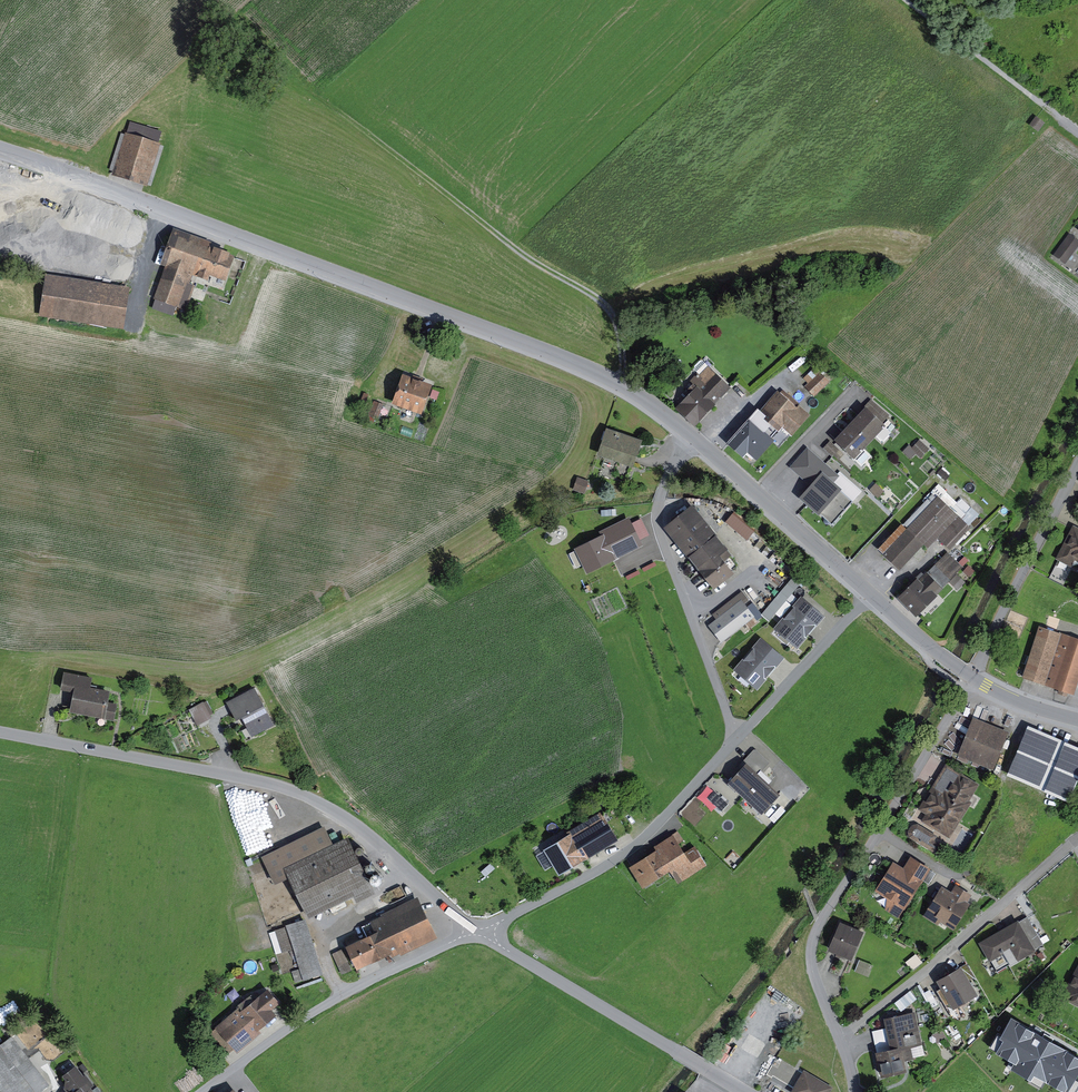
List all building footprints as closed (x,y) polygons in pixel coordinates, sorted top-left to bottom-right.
[(1044,124),(1035,117),(1028,125),(1037,132),(1044,124)] [(163,143),(131,134),(120,171),(152,180),(163,143)] [(236,250),(181,228),(168,262),(223,283),(236,250)] [(1071,232),(1055,253),(1070,264),(1077,254),(1077,237),(1071,232)] [(134,287),(52,274),(46,314),(128,327),(134,287)] [(193,285),(167,276),(159,298),(186,307),(193,285)] [(696,375),(702,382),(679,404),(701,428),(719,411),(713,404),(733,386),(710,362),(696,375)] [(830,378),(817,362),(803,373),(816,390),(830,378)] [(439,384),(410,373),(400,401),(428,412),(439,384)] [(783,385),(735,438),(765,464),(785,442),(776,434),(785,424),(796,434),(815,413),(783,385)] [(873,404),(839,437),(858,458),(893,424),(873,404)] [(640,441),(610,430),(599,456),(630,468),(640,441)] [(837,476),(808,450),(792,468),(813,486),(801,499),(832,526),(853,502),(831,483),(837,476)] [(940,483),(883,548),(902,565),(925,540),(930,544),(941,532),(955,545),(979,517),(940,483)] [(749,534),(757,525),(735,506),(727,515),(749,534)] [(734,573),(719,554),(727,547),(693,507),(667,528),(700,568),(699,569),(715,589),(734,573)] [(641,545),(627,517),(602,530),(603,533),(574,548),(587,573),(641,545)] [(1075,524),(1061,562),(1077,567),(1077,525),(1075,524)] [(951,546),(905,592),(925,611),(953,582),(959,588),(969,578),(962,570),(969,563),(951,546)] [(806,577),(799,571),(771,603),(761,615),(768,621),(806,577)] [(820,610),(802,595),(776,627),(794,643),(820,610)] [(755,615),(740,598),(713,623),(728,639),(755,615)] [(1040,626),(1024,679),(1075,693),(1077,682),(1077,637),(1040,626)] [(785,657),(763,638),(737,666),(759,686),(785,657)] [(116,692),(94,688),(97,676),(70,672),(67,690),(80,692),(77,710),(112,716),(116,692)] [(278,722),(258,687),(235,700),(255,735),(278,722)] [(199,717),(214,707),(206,695),(191,704),(199,717)] [(1013,732),(976,718),(964,751),(1001,765),(1013,732)] [(1027,726),(1008,771),(1070,797),(1077,779),(1077,747),(1027,726)] [(746,762),(759,774),(772,761),(758,748),(755,748),(744,760),(746,762)] [(759,774),(746,762),(727,782),(761,813),(780,793),(759,774)] [(981,787),(947,767),(913,823),(947,843),(981,787)] [(728,801),(716,789),(709,796),(722,808),(728,801)] [(615,839),(598,813),(550,845),(567,870),(615,839)] [(316,920),(379,889),(353,837),(337,845),(327,825),(266,856),(279,884),(295,876),(316,920)] [(682,883),(707,864),(692,846),(684,852),(670,835),(629,867),(647,889),(672,869),(682,883)] [(926,871),(899,857),(879,894),(906,909),(926,871)] [(969,898),(945,886),(929,917),(953,929),(969,898)] [(398,957),(442,935),(423,897),(379,919),(398,957)] [(324,953),(308,920),(281,933),(297,966),(324,953)] [(862,928),(842,920),(830,951),(850,959),(862,928)] [(1036,947),(1019,920),(989,938),(1006,965),(1036,947)] [(384,954),(373,934),(351,946),(362,965),(384,954)] [(343,967),(352,963),(343,943),(334,947),(343,967)] [(981,990),(965,967),(944,981),(961,1004),(981,990)] [(1068,990),(1077,995),(1077,972),(1068,990)] [(760,1005),(775,983),(770,979),(754,1002),(760,1005)] [(285,1006),(272,990),(252,1006),(249,1002),(217,1028),(238,1054),(270,1029),(265,1022),(285,1006)] [(888,1019),(895,1048),(880,1051),(888,1083),(912,1077),(905,1049),(925,1045),(917,1012),(888,1019)] [(1010,1018),(997,1039),(1001,1042),(994,1054),(1013,1065),(1011,1069),(1031,1080),(1034,1074),(1065,1091),(1068,1091),(1077,1074),(1077,1057),(1010,1018)] [(52,1084),(13,1033),(0,1043),(0,1089),(2,1091),(46,1091),(45,1090),(52,1084)] [(776,1054),(771,1071),(791,1077),(796,1061),(776,1054)] [(95,1090),(99,1087),(81,1064),(67,1076),(79,1090),(77,1091),(96,1091),(95,1090)] [(807,1071),(794,1091),(833,1091),(836,1088),(807,1071)]
